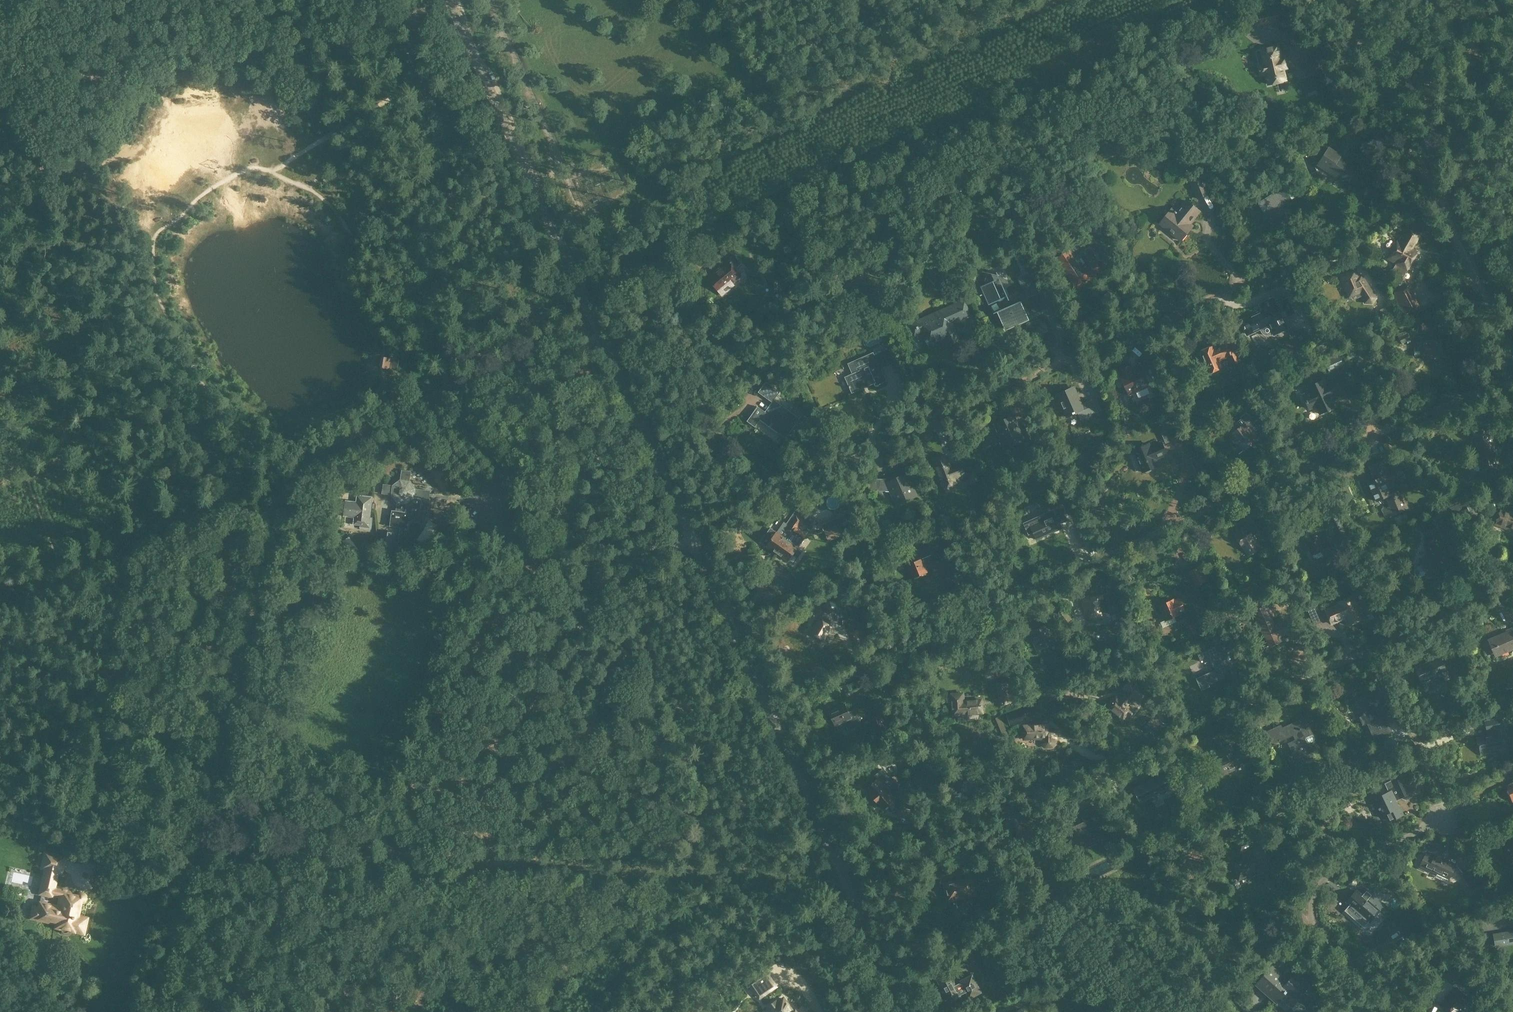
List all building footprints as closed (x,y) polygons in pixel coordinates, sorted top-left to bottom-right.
[(1279,22),(1277,10),(1276,10),(1275,6),(1254,11),(1257,27),(1279,22)] [(1263,64),(1259,65),(1262,76),(1265,75),(1268,87),(1287,83),(1284,69),(1289,68),(1286,57),(1282,58),(1279,44),(1259,48),(1263,64)] [(1329,147),(1318,164),(1347,183),(1358,166),(1329,147)] [(1208,194),(1200,175),(1190,180),(1198,198),(1208,194)] [(1271,222),(1277,218),(1275,214),(1287,206),(1283,200),(1288,196),(1283,188),(1265,199),(1269,205),(1262,209),(1271,222)] [(1176,213),(1171,209),(1159,225),(1167,231),(1168,230),(1181,240),(1192,226),(1189,223),(1193,217),(1194,218),(1199,211),(1186,200),(1176,213)] [(1391,251),(1387,258),(1397,263),(1393,270),(1403,276),(1417,252),(1411,249),(1420,233),(1407,225),(1398,241),(1395,240),(1389,250),(1391,251)] [(1070,276),(1073,274),(1081,285),(1102,270),(1094,259),(1081,268),(1069,250),(1058,258),(1070,276)] [(734,254),(720,267),(722,269),(710,279),(719,291),(718,291),(722,296),(735,286),(733,283),(741,276),(735,269),(742,263),(734,254)] [(852,272),(857,279),(851,283),(855,289),(862,285),(869,281),(864,274),(863,275),(858,268),(852,272)] [(1362,274),(1357,276),(1355,271),(1341,276),(1349,295),(1360,290),(1364,304),(1372,305),(1378,298),(1362,274)] [(1000,277),(999,276),(997,272),(996,272),(998,276),(995,275),(992,275),(990,275),(987,277),(986,279),(985,281),(985,284),(986,286),(982,287),(989,304),(998,300),(1002,309),(997,311),(997,312),(998,312),(1006,329),(1028,320),(1020,302),(1024,301),(1025,304),(1029,302),(1027,299),(1036,295),(1028,276),(1019,280),(1025,293),(1021,294),(1020,293),(1014,295),(1015,297),(1009,300),(1004,287),(1006,287),(1007,286),(1008,285),(1008,284),(1008,282),(1007,281),(1007,280),(1004,279),(1000,277)] [(777,273),(766,277),(772,293),(783,289),(777,273)] [(1422,305),(1411,285),(1410,285),(1409,284),(1394,292),(1395,293),(1392,295),(1404,315),(1406,314),(1407,315),(1422,306),(1421,305),(1422,305)] [(1274,333),(1275,334),(1287,328),(1282,318),(1293,313),(1287,300),(1278,304),(1274,296),(1257,304),(1261,312),(1242,321),(1244,326),(1243,327),(1244,329),(1245,329),(1248,334),(1257,329),(1258,331),(1262,329),(1264,334),(1268,336),(1274,333)] [(924,333),(930,346),(945,339),(948,346),(961,340),(953,322),(971,314),(966,303),(951,309),(950,307),(925,318),(925,317),(909,324),(915,337),(924,333)] [(1402,344),(1410,340),(1406,331),(1397,335),(1402,344)] [(1323,337),(1328,346),(1330,345),(1332,350),(1339,347),(1331,332),(1323,337)] [(1422,355),(1442,353),(1440,340),(1416,342),(1417,343),(1413,343),(1415,356),(1422,355)] [(1208,369),(1210,373),(1222,368),(1218,360),(1227,356),(1231,365),(1242,361),(1237,352),(1235,353),(1230,341),(1223,344),(1223,345),(1211,351),(1210,347),(1208,348),(1208,346),(1202,349),(1203,351),(1199,352),(1207,369),(1208,369)] [(1350,359),(1357,356),(1353,347),(1346,351),(1350,359)] [(874,383),(875,386),(886,381),(880,367),(894,361),(889,349),(874,356),(873,353),(848,364),(853,374),(846,377),(852,392),(874,383)] [(1343,364),(1339,354),(1324,361),(1328,370),(1343,364)] [(1136,360),(1139,368),(1133,370),(1131,364),(1118,370),(1120,375),(1128,395),(1147,387),(1141,373),(1151,369),(1146,356),(1136,360)] [(383,368),(398,370),(400,359),(385,357),(383,368)] [(1323,380),(1307,387),(1309,392),(1303,395),(1309,409),(1316,405),(1320,414),(1335,407),(1331,398),(1338,395),(1332,382),(1325,385),(1323,380)] [(767,382),(759,392),(773,402),(765,412),(758,407),(748,421),(755,426),(760,419),(786,438),(800,419),(774,400),(780,392),(767,382)] [(1102,410),(1097,399),(1082,405),(1074,388),(1057,396),(1067,417),(1077,412),(1080,420),(1102,410)] [(1263,410),(1257,413),(1259,419),(1265,416),(1263,410)] [(1136,416),(1128,412),(1122,423),(1129,428),(1136,416)] [(1240,417),(1242,419),(1237,422),(1241,427),(1230,436),(1237,445),(1241,441),(1246,448),(1257,439),(1249,427),(1254,423),(1246,413),(1240,417)] [(1015,415),(994,425),(1001,438),(1008,435),(1010,438),(1008,439),(1011,445),(1025,439),(1027,443),(1038,438),(1033,426),(1022,431),(1017,421),(1018,421),(1015,415)] [(1169,433),(1168,432),(1167,431),(1162,433),(1166,443),(1171,441),(1173,445),(1180,442),(1175,430),(1169,433)] [(1158,466),(1155,458),(1158,457),(1159,458),(1167,454),(1162,442),(1150,447),(1149,444),(1133,450),(1143,472),(1147,471),(1147,472),(1155,469),(1154,468),(1158,466)] [(961,462),(951,466),(948,460),(948,461),(946,455),(934,460),(936,465),(935,465),(941,480),(940,480),(943,489),(968,479),(971,485),(979,481),(974,468),(966,472),(967,473),(966,474),(961,462)] [(1200,455),(1193,458),(1200,475),(1207,472),(1200,455)] [(1409,508),(1401,490),(1389,495),(1382,478),(1393,473),(1387,458),(1368,466),(1375,480),(1368,483),(1376,501),(1385,497),(1390,507),(1382,510),(1386,518),(1409,508)] [(422,499),(424,499),(426,490),(417,489),(411,481),(412,472),(403,470),(402,479),(393,486),(384,485),(383,494),(392,495),(397,503),(396,511),(392,510),(390,526),(408,528),(409,521),(412,521),(419,515),(422,499)] [(443,470),(435,475),(441,483),(449,478),(443,470)] [(897,473),(893,479),(876,479),(876,491),(892,491),(897,504),(916,495),(911,484),(913,482),(908,477),(907,474),(901,477),(897,473)] [(345,516),(356,517),(355,524),(361,525),(361,528),(369,529),(370,526),(372,526),(373,519),(370,518),(373,497),(358,496),(357,502),(347,501),(345,516)] [(1445,509),(1439,497),(1426,503),(1430,513),(1435,511),(1436,513),(1445,509)] [(1512,532),(1512,507),(1505,504),(1503,509),(1500,508),(1494,526),(1512,532)] [(787,540),(796,527),(798,528),(803,520),(805,522),(810,515),(798,507),(786,523),(789,525),(781,535),(771,528),(766,535),(772,539),(767,546),(778,553),(787,540)] [(1054,512),(1055,514),(1030,525),(1030,526),(1025,528),(1028,535),(1033,533),(1036,539),(1062,527),(1060,523),(1066,520),(1061,508),(1054,512)] [(822,531),(842,523),(839,516),(819,524),(822,531)] [(1328,521),(1338,541),(1349,536),(1339,516),(1328,521)] [(1453,531),(1447,518),(1436,523),(1442,536),(1453,531)] [(840,525),(825,531),(829,541),(844,535),(843,533),(846,532),(843,524),(840,525)] [(1254,536),(1249,527),(1248,528),(1246,524),(1234,532),(1236,536),(1235,536),(1241,545),(1248,555),(1261,547),(1254,536)] [(808,535),(798,528),(796,527),(787,540),(778,553),(788,561),(793,554),(797,557),(802,551),(798,548),(808,535)] [(1416,568),(1414,569),(1414,572),(1415,576),(1417,577),(1420,577),(1425,575),(1425,576),(1435,571),(1436,572),(1452,564),(1449,557),(1448,558),(1439,538),(1440,537),(1437,529),(1424,535),(1427,542),(1423,544),(1429,556),(1419,561),(1421,566),(1416,568)] [(381,549),(391,551),(393,533),(383,531),(381,549)] [(1308,550),(1308,551),(1309,552),(1309,553),(1310,554),(1311,555),(1312,555),(1320,551),(1322,553),(1333,548),(1326,534),(1320,537),(1319,535),(1304,542),(1301,536),(1292,540),(1298,552),(1309,547),(1309,548),(1308,549),(1308,550)] [(1277,552),(1271,542),(1261,548),(1267,558),(1277,552)] [(935,544),(929,547),(928,545),(917,550),(918,552),(913,554),(916,561),(907,564),(913,578),(927,572),(920,556),(930,552),(934,560),(941,558),(935,544)] [(1199,567),(1190,572),(1198,585),(1206,580),(1199,567)] [(1252,577),(1240,585),(1246,595),(1259,588),(1252,577)] [(1100,614),(1100,612),(1109,611),(1106,595),(1083,598),(1085,614),(1090,614),(1090,616),(1100,614)] [(1339,605),(1325,610),(1331,624),(1341,619),(1340,618),(1344,617),(1348,625),(1363,618),(1353,596),(1338,602),(1339,605)] [(1187,617),(1184,612),(1185,611),(1179,600),(1174,602),(1173,600),(1160,606),(1166,619),(1174,616),(1177,622),(1187,617)] [(829,602),(823,604),(827,613),(833,611),(829,602)] [(1057,615),(1067,628),(1075,622),(1064,609),(1057,615)] [(1270,646),(1280,641),(1278,636),(1289,632),(1284,621),(1274,626),(1269,613),(1257,619),(1264,635),(1259,638),(1265,636),(1270,646)] [(1041,627),(1032,631),(1037,641),(1034,642),(1037,649),(1040,648),(1040,649),(1061,640),(1056,627),(1053,628),(1049,617),(1038,622),(1041,627)] [(819,636),(820,633),(825,636),(831,626),(819,619),(814,629),(815,629),(813,632),(819,636)] [(1200,629),(1205,641),(1223,634),(1217,621),(1200,629)] [(1198,633),(1194,623),(1185,627),(1190,636),(1198,633)] [(1509,629),(1510,631),(1488,640),(1494,656),(1512,648),(1512,628),(1509,629)] [(1215,644),(1197,652),(1201,661),(1209,657),(1215,670),(1204,675),(1208,685),(1224,678),(1224,677),(1229,675),(1220,655),(1232,650),(1227,640),(1215,645),(1215,644)] [(1449,678),(1440,657),(1415,668),(1421,683),(1437,676),(1440,682),(1449,678)] [(1127,706),(1133,698),(1138,702),(1147,689),(1130,677),(1122,689),(1126,692),(1120,700),(1116,697),(1108,707),(1123,720),(1127,714),(1130,717),(1134,712),(1127,706)] [(997,684),(1001,705),(1010,703),(1006,682),(997,684)] [(1366,714),(1370,723),(1367,724),(1374,740),(1392,731),(1375,692),(1357,700),(1363,715),(1366,714)] [(951,694),(953,715),(983,713),(981,700),(964,701),(963,693),(951,694)] [(832,719),(833,722),(835,723),(836,724),(838,729),(846,725),(849,729),(861,724),(857,714),(855,715),(853,710),(848,712),(844,705),(830,711),(833,717),(832,719)] [(1027,721),(1024,710),(1007,715),(1010,726),(1027,721)] [(869,717),(879,738),(889,733),(879,712),(869,717)] [(1161,724),(1152,717),(1143,727),(1152,735),(1161,724)] [(1282,730),(1280,726),(1262,734),(1267,746),(1293,734),(1296,740),(1288,744),(1297,763),(1311,757),(1305,745),(1307,744),(1309,745),(1316,741),(1317,739),(1315,734),(1312,733),(1305,718),(1289,725),(1290,727),(1282,730)] [(1490,752),(1489,750),(1502,747),(1499,733),(1498,734),(1497,728),(1503,727),(1501,718),(1485,721),(1486,730),(1489,730),(1490,735),(1476,738),(1478,747),(1479,747),(1480,754),(1490,752)] [(1050,738),(1050,736),(1056,736),(1056,729),(1049,730),(1049,724),(1023,725),(1023,740),(1030,740),(1030,739),(1050,738)] [(1216,750),(1219,756),(1215,758),(1215,759),(1214,760),(1216,764),(1215,765),(1216,768),(1218,767),(1222,775),(1250,762),(1243,746),(1233,751),(1229,744),(1216,750)] [(1364,769),(1383,760),(1378,749),(1359,759),(1364,769)] [(875,775),(878,779),(866,789),(875,799),(898,779),(895,775),(890,779),(882,769),(875,775)] [(932,769),(913,775),(918,788),(936,782),(932,769)] [(1133,789),(1140,803),(1173,786),(1166,772),(1133,789)] [(1378,798),(1368,802),(1373,812),(1376,811),(1379,817),(1384,814),(1388,821),(1402,814),(1395,801),(1401,798),(1405,800),(1410,797),(1412,793),(1409,788),(1405,786),(1400,776),(1384,784),(1388,792),(1377,797),(1378,798)] [(883,809),(890,803),(893,806),(898,802),(891,793),(898,787),(897,786),(901,783),(898,779),(875,799),(883,809)] [(1091,829),(1069,840),(1076,852),(1102,838),(1109,834),(1101,818),(1098,820),(1093,808),(1082,813),(1087,823),(1089,823),(1091,829)] [(34,817),(24,815),(23,821),(33,823),(34,817)] [(1505,861),(1512,863),(1512,831),(1510,839),(1508,838),(1506,846),(1508,847),(1505,861)] [(986,842),(979,838),(972,848),(979,853),(986,842)] [(85,936),(88,917),(80,915),(82,904),(83,904),(85,902),(86,900),(87,898),(86,896),(85,894),(83,892),(81,892),(78,892),(75,894),(72,893),(70,890),(56,888),(59,873),(63,874),(67,856),(43,851),(40,869),(43,870),(38,895),(54,898),(54,897),(58,898),(57,904),(39,901),(37,906),(32,905),(29,919),(54,925),(54,928),(59,930),(60,931),(61,933),(63,934),(65,934),(67,933),(69,932),(85,936)] [(1454,864),(1447,861),(1446,862),(1442,860),(1443,859),(1435,855),(1433,858),(1425,854),(1418,869),(1427,873),(1428,870),(1448,879),(1454,864)] [(1461,874),(1471,891),(1485,883),(1475,866),(1461,874)] [(962,904),(967,903),(969,900),(968,897),(975,896),(973,884),(986,882),(986,878),(999,875),(997,867),(969,873),(970,878),(944,883),(947,901),(959,899),(959,902),(962,904)] [(1372,905),(1356,891),(1346,902),(1356,911),(1354,914),(1367,925),(1369,922),(1370,923),(1381,911),(1373,904),(1372,905)] [(1406,936),(1422,927),(1416,915),(1400,924),(1406,936)] [(1496,946),(1510,944),(1508,932),(1494,935),(1496,946)] [(753,954),(756,959),(765,952),(761,947),(753,954)] [(1452,961),(1440,973),(1453,985),(1464,972),(1452,961)] [(1279,998),(1280,998),(1281,997),(1290,1006),(1308,986),(1295,973),(1285,984),(1280,980),(1282,977),(1271,967),(1255,985),(1275,1002),(1279,998)] [(938,980),(949,1001),(960,995),(961,998),(967,995),(969,999),(982,992),(973,974),(959,981),(961,983),(955,987),(948,974),(938,980)] [(751,986),(760,1000),(776,989),(767,975),(751,986)] [(1469,1000),(1456,988),(1441,1005),(1447,1010),(1445,1011),(1458,1011),(1469,1000)] [(784,999),(778,1003),(776,1001),(768,1006),(772,1011),(793,1011),(784,999)]
